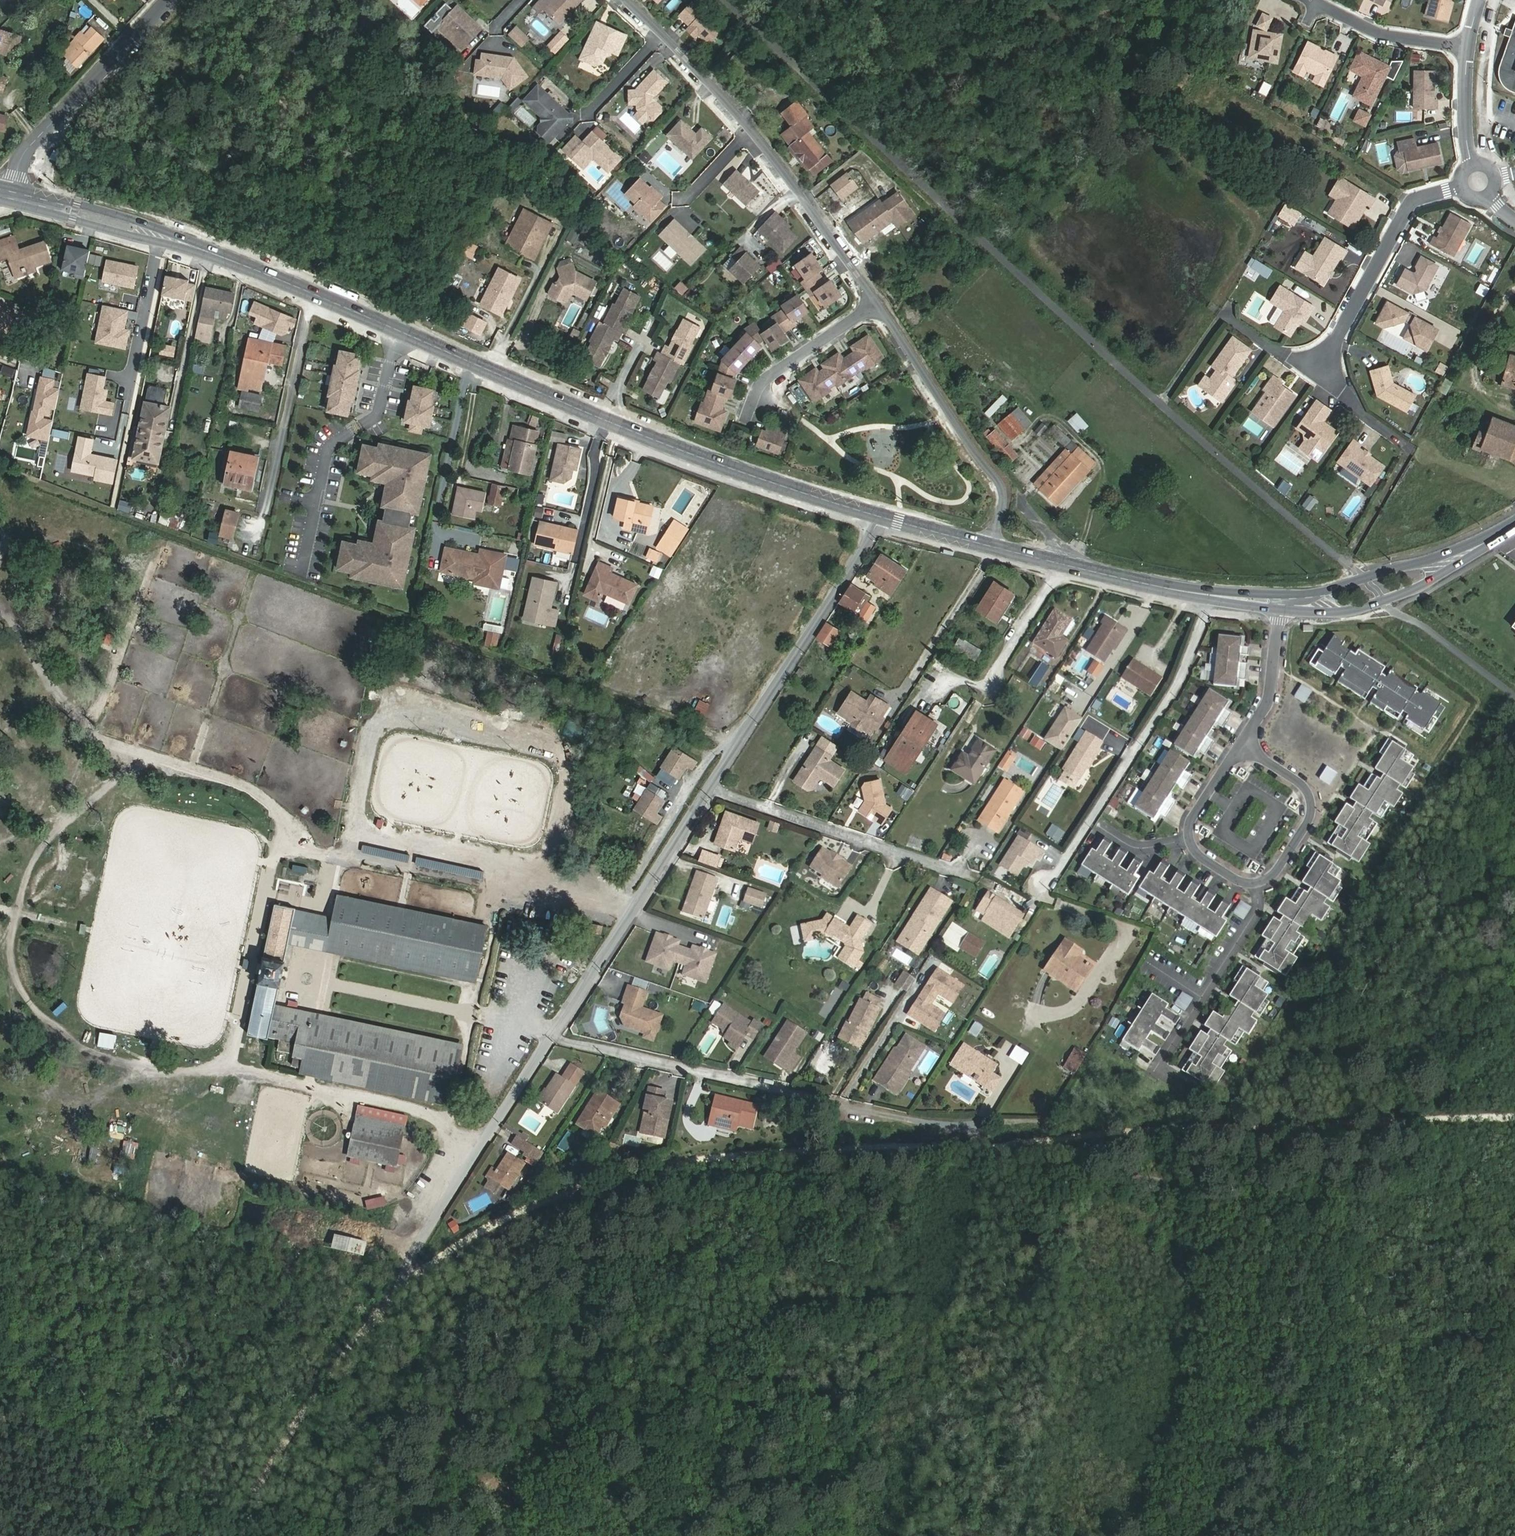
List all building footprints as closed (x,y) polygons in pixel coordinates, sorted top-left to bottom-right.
[(534,8),(540,13),(544,9),(558,21),(569,10),(571,12),(582,0),(552,0),(551,1),(549,0),(541,0),(534,8)] [(1425,15),(1447,21),(1453,1),(1451,1),(1451,0),(1429,0),(1425,15)] [(692,2),(679,15),(690,26),(687,29),(691,33),(695,36),(698,33),(708,43),(721,29),(692,2)] [(456,8),(440,25),(458,41),(467,32),(472,37),(479,30),(456,8)] [(569,10),(558,21),(560,23),(571,12),(569,10)] [(1272,19),(1263,15),(1258,26),(1267,31),(1272,19)] [(1512,30),(1510,37),(1499,69),(1498,73),(1498,75),(1498,79),(1500,83),(1502,85),(1503,87),(1506,89),(1508,90),(1514,93),(1514,22),(1512,30)] [(597,23),(581,58),(595,65),(602,63),(606,54),(604,52),(605,49),(608,50),(617,54),(626,36),(597,23)] [(103,38),(93,28),(80,43),(76,40),(62,54),(77,68),(91,53),(90,52),(103,38)] [(515,28),(510,34),(520,44),(525,38),(515,28)] [(1504,35),(1510,37),(1512,30),(1506,28),(1504,35)] [(1281,36),(1255,31),(1251,57),(1276,62),(1281,36)] [(0,47),(0,52),(14,57),(21,37),(5,32),(0,47)] [(467,32),(458,41),(464,47),(472,37),(467,32)] [(1318,47),(1308,42),(1294,71),(1304,76),(1307,70),(1311,68),(1315,70),(1317,75),(1314,81),(1323,86),(1337,56),(1328,52),(1323,53),(1320,52),(1318,47)] [(1390,66),(1360,51),(1352,67),(1358,70),(1361,69),(1365,72),(1354,95),(1372,103),(1390,66)] [(513,59),(482,54),(482,61),(477,60),(475,75),(502,78),(510,89),(527,77),(513,59)] [(11,75),(11,67),(0,66),(0,74),(11,75)] [(1434,70),(1415,70),(1414,107),(1437,108),(1438,99),(1434,99),(1434,70)] [(636,91),(629,91),(629,105),(637,104),(637,109),(639,111),(647,118),(649,120),(653,120),(661,111),(661,107),(655,101),(652,101),(652,96),(655,96),(667,83),(654,71),(636,89),(636,91)] [(538,87),(524,101),(541,117),(546,117),(546,125),(543,128),(553,138),(568,122),(568,115),(538,87)] [(1370,115),(1360,110),(1355,120),(1365,125),(1370,115)] [(639,111),(635,116),(642,123),(647,118),(639,111)] [(546,117),(541,117),(541,125),(538,128),(538,132),(549,142),(553,138),(543,128),(546,125),(546,117)] [(1328,121),(1322,118),(1319,125),(1324,127),(1328,121)] [(681,119),(667,135),(685,152),(696,152),(700,147),(702,149),(713,138),(702,127),(696,133),(681,119)] [(783,135),(814,174),(831,161),(800,121),(783,135)] [(576,136),(563,149),(584,169),(593,158),(609,172),(621,158),(592,132),(583,142),(576,136)] [(1415,139),(1397,142),(1399,152),(1404,151),(1408,170),(1442,163),(1438,143),(1417,148),(1415,139)] [(696,152),(685,152),(693,159),(702,149),(700,147),(696,152)] [(644,164),(652,157),(644,150),(637,157),(644,164)] [(1404,151),(1399,152),(1396,155),(1399,170),(1403,171),(1408,170),(1404,151)] [(736,170),(723,184),(747,206),(760,192),(736,170)] [(845,175),(831,185),(842,199),(856,188),(845,175)] [(640,178),(625,193),(636,203),(634,205),(651,222),(666,206),(659,200),(661,198),(650,188),(640,178)] [(1375,199),(1340,178),(1330,194),(1339,200),(1341,208),(1336,217),(1353,228),(1367,205),(1370,207),(1375,199)] [(652,186),(650,188),(661,198),(663,197),(652,186)] [(897,194),(882,205),(879,202),(848,224),(862,243),(892,221),(896,227),(913,215),(897,194)] [(1284,203),(1275,217),(1282,222),(1291,207),(1284,203)] [(525,209),(506,246),(534,261),(553,223),(525,209)] [(775,212),(758,230),(783,254),(798,238),(789,229),(779,220),(781,218),(775,212)] [(1435,236),(1430,244),(1453,257),(1471,224),(1451,213),(1438,238),(1435,236)] [(781,218),(779,220),(789,229),(791,227),(781,218)] [(674,219),(659,235),(691,265),(706,249),(674,219)] [(573,226),(567,238),(574,242),(581,231),(573,226)] [(17,243),(14,236),(0,241),(0,248),(17,243)] [(1346,251),(1325,238),(1304,272),(1323,284),(1329,276),(1331,271),(1340,257),(1342,258),(1346,251)] [(466,240),(460,253),(471,259),(478,246),(466,240)] [(15,273),(51,260),(44,241),(19,250),(17,243),(0,248),(0,260),(9,257),(15,273)] [(83,280),(90,250),(63,245),(57,274),(83,280)] [(760,266),(741,248),(732,257),(737,263),(730,271),(744,284),(760,266)] [(822,269),(811,254),(796,265),(806,280),(802,283),(811,296),(815,293),(826,307),(841,296),(831,281),(826,284),(817,272),(822,269)] [(1405,270),(1397,284),(1413,293),(1425,290),(1438,266),(1421,257),(1416,266),(1417,270),(1416,272),(1412,274),(1405,270)] [(574,266),(559,270),(561,277),(558,283),(554,284),(550,292),(551,296),(563,302),(567,300),(572,292),(586,299),(595,282),(575,271),(574,266)] [(1270,272),(1265,268),(1261,274),(1266,278),(1270,272)] [(519,279),(499,269),(481,304),(501,314),(519,279)] [(184,300),(188,283),(188,281),(164,276),(160,295),(184,300)] [(680,281),(674,288),(681,294),(687,287),(680,281)] [(192,302),(195,285),(188,283),(184,300),(192,302)] [(1480,283),(1475,292),(1484,298),(1489,288),(1480,283)] [(694,286),(685,295),(691,300),(700,292),(694,286)] [(1314,307),(1281,287),(1271,302),(1286,311),(1276,326),(1291,336),(1297,325),(1296,321),(1298,318),(1302,320),(1305,322),(1314,307)] [(215,310),(227,312),(231,312),(234,294),(207,288),(202,314),(198,334),(210,336),(215,310)] [(593,342),(584,359),(600,367),(605,356),(604,351),(605,347),(610,345),(614,338),(618,340),(622,332),(625,334),(629,326),(625,324),(629,317),(627,312),(629,309),(634,307),(640,296),(625,288),(616,305),(614,304),(604,323),(600,322),(590,341),(593,342)] [(809,312),(798,295),(783,306),(786,311),(773,320),(778,326),(764,336),(754,323),(744,330),(747,333),(722,359),(712,389),(708,388),(703,403),(702,402),(695,421),(717,428),(721,418),(722,418),(725,410),(721,408),(726,394),(730,396),(736,378),(732,377),(734,371),(736,373),(761,347),(758,344),(765,339),(775,352),(789,341),(785,335),(797,326),(795,322),(809,312)] [(1387,302),(1376,323),(1384,327),(1404,321),(1411,325),(1417,345),(1426,350),(1432,339),(1426,335),(1431,326),(1387,302)] [(1,334),(1,335),(8,341),(21,326),(6,312),(7,311),(0,305),(0,333),(1,334)] [(1276,308),(1267,322),(1272,325),(1281,311),(1276,308)] [(486,323),(470,315),(464,326),(480,334),(486,323)] [(700,327),(684,319),(678,330),(680,335),(678,338),(673,340),(669,347),(666,345),(662,353),(659,351),(655,359),(658,361),(655,368),(656,373),(655,376),(649,378),(644,389),(659,397),(668,380),(670,382),(680,362),(683,364),(693,344),(691,343),(700,327)] [(1437,329),(1431,326),(1426,335),(1432,339),(1437,329)] [(574,329),(571,335),(577,338),(580,332),(574,329)] [(798,379),(813,401),(829,390),(828,388),(835,384),(836,386),(864,366),(865,367),(882,356),(867,334),(860,339),(861,341),(852,347),(854,350),(842,359),(838,354),(829,360),(828,359),(821,364),(824,369),(818,373),(816,369),(806,376),(805,374),(798,379)] [(1249,349),(1233,337),(1213,366),(1218,370),(1210,381),(1204,388),(1222,401),(1233,386),(1231,385),(1231,378),(1246,356),(1245,355),(1249,349)] [(263,380),(268,361),(269,356),(283,359),(286,347),(251,339),(240,388),(247,390),(248,386),(261,389),(263,380)] [(331,395),(328,410),(347,414),(350,399),(353,399),(359,370),(357,369),(360,355),(340,351),(337,365),(335,365),(329,394),(331,395)] [(1510,355),(1501,385),(1514,388),(1514,356),(1510,355)] [(283,359),(269,356),(268,361),(282,364),(283,359)] [(1448,368),(1440,364),(1435,372),(1443,376),(1448,368)] [(1388,365),(1371,371),(1379,396),(1409,412),(1417,397),(1394,384),(1388,365)] [(52,410),(56,376),(32,373),(27,407),(52,410)] [(1282,382),(1273,376),(1264,390),(1266,392),(1256,406),(1270,416),(1266,422),(1273,427),(1295,396),(1280,385),(1282,382)] [(1205,377),(1200,385),(1204,388),(1210,381),(1205,377)] [(1438,391),(1446,395),(1452,381),(1445,377),(1438,391)] [(789,389),(800,398),(806,392),(795,383),(789,389)] [(146,403),(134,458),(158,463),(171,401),(165,401),(168,389),(149,385),(146,403)] [(412,401),(409,400),(405,420),(412,422),(410,430),(421,432),(422,424),(429,425),(433,405),(431,405),(434,390),(415,386),(412,401)] [(258,411),(262,396),(243,392),(240,407),(258,411)] [(1001,395),(983,413),(988,418),(1006,399),(1001,395)] [(1330,411),(1317,401),(1297,428),(1304,433),(1306,441),(1300,448),(1317,461),(1337,433),(1322,422),(1330,411)] [(1018,408),(999,424),(1012,440),(1031,423),(1018,408)] [(1078,434),(1088,426),(1076,412),(1066,421),(1078,434)] [(526,424),(534,427),(538,418),(529,415),(526,424)] [(1511,459),(1514,463),(1514,425),(1493,416),(1487,432),(1480,430),(1475,443),(1482,445),(1481,448),(1502,456),(1511,459)] [(1040,435),(1048,427),(1043,423),(1035,432),(1040,435)] [(762,429),(756,444),(778,452),(785,430),(768,424),(765,431),(762,429)] [(519,427),(514,426),(511,440),(515,442),(519,427)] [(1065,446),(1071,440),(1055,426),(1050,431),(1065,446)] [(509,468),(509,469),(531,474),(537,446),(536,445),(539,432),(519,427),(515,442),(509,468)] [(988,437),(1009,462),(1017,456),(996,430),(988,437)] [(552,431),(550,440),(564,443),(566,434),(552,431)] [(502,466),(509,468),(515,442),(511,440),(508,440),(502,466)] [(1353,440),(1338,462),(1370,485),(1384,466),(1369,456),(1367,456),(1364,454),(1364,452),(1358,448),(1360,446),(1353,440)] [(1463,456),(1497,470),(1502,456),(1481,448),(1482,445),(1475,443),(1469,441),(1463,456)] [(413,512),(419,513),(431,454),(380,444),(379,448),(365,445),(359,472),(374,475),(373,479),(389,483),(390,480),(393,480),(391,489),(386,488),(383,506),(386,507),(385,514),(412,519),(413,512)] [(581,449),(559,444),(551,480),(563,482),(570,478),(572,469),(573,465),(577,466),(581,449)] [(1078,447),(1072,454),(1066,449),(1049,467),(1055,473),(1040,489),(1058,505),(1096,464),(1078,447)] [(221,483),(226,484),(233,452),(228,451),(221,483)] [(258,458),(233,452),(226,484),(252,489),(258,458)] [(1282,482),(1278,487),(1286,494),(1290,489),(1282,482)] [(493,485),(489,504),(501,507),(505,487),(493,485)] [(459,488),(452,515),(474,520),(476,511),(476,508),(484,503),(486,494),(459,488)] [(538,493),(537,502),(544,503),(545,494),(538,493)] [(1311,494),(1303,504),(1309,509),(1317,499),(1311,494)] [(647,534),(649,525),(643,524),(648,505),(636,502),(619,499),(615,517),(627,520),(624,528),(647,534)] [(116,509),(129,513),(132,504),(119,500),(116,509)] [(482,512),(484,503),(476,508),(476,511),(482,512)] [(535,507),(533,517),(541,519),(543,509),(535,507)] [(178,529),(181,515),(160,510),(157,524),(178,529)] [(240,513),(227,511),(223,534),(235,537),(240,513)] [(404,586),(416,527),(411,526),(412,519),(385,514),(383,521),(380,520),(376,538),(381,539),(379,547),(376,547),(377,544),(361,541),(360,545),(345,542),(340,569),(354,572),(353,576),(404,586)] [(565,527),(541,522),(536,545),(572,553),(577,534),(565,531),(565,527)] [(671,527),(661,542),(674,550),(683,535),(671,527)] [(651,548),(647,558),(655,561),(659,552),(651,548)] [(446,549),(442,571),(475,578),(480,556),(446,549)] [(500,588),(506,555),(481,550),(480,556),(475,578),(474,583),(500,588)] [(868,576),(880,585),(878,587),(890,595),(907,570),(882,554),(868,576)] [(568,573),(577,575),(579,564),(570,562),(568,573)] [(586,594),(599,600),(603,592),(629,603),(637,585),(610,573),(612,569),(600,563),(586,594)] [(652,565),(648,576),(658,579),(662,569),(652,565)] [(530,612),(534,618),(533,622),(554,627),(558,612),(550,610),(556,584),(533,578),(526,611),(530,612)] [(997,621),(1014,594),(995,583),(978,609),(997,621)] [(840,603),(858,614),(866,601),(870,596),(852,584),(840,603)] [(489,590),(484,623),(502,626),(508,593),(489,590)] [(866,601),(858,614),(867,620),(875,607),(866,601)] [(1061,637),(1071,620),(1056,610),(1035,643),(1057,657),(1067,641),(1061,637)] [(1105,624),(1122,635),(1125,629),(1106,617),(1103,622),(1105,624)] [(831,645),(839,631),(827,624),(818,637),(831,645)] [(1105,661),(1122,635),(1105,624),(1088,650),(1105,661)] [(489,634),(486,646),(496,648),(498,636),(489,634)] [(1242,637),(1218,634),(1213,684),(1236,686),(1237,677),(1246,678),(1248,662),(1239,661),(1240,653),(1249,654),(1250,646),(1241,645),(1242,637)] [(1346,642),(1336,636),(1318,664),(1337,675),(1340,670),(1351,653),(1342,648),(1346,642)] [(982,650),(960,637),(952,650),(974,663),(982,650)] [(1346,673),(1342,679),(1356,687),(1373,660),(1359,651),(1356,657),(1346,673)] [(1356,657),(1351,653),(1340,670),(1346,673),(1356,657)] [(1163,678),(1133,659),(1121,678),(1151,697),(1163,678)] [(1356,687),(1369,696),(1373,690),(1383,674),(1387,668),(1373,660),(1356,687)] [(1088,672),(1096,677),(1103,666),(1095,661),(1088,672)] [(1043,662),(1029,683),(1036,687),(1050,667),(1043,662)] [(1405,680),(1392,671),(1388,677),(1378,693),(1375,699),(1388,707),(1405,680)] [(1388,677),(1383,674),(1373,690),(1378,693),(1388,677)] [(357,690),(367,679),(362,675),(353,687),(357,690)] [(1415,694),(1419,688),(1405,680),(1388,707),(1402,716),(1405,710),(1415,694)] [(1061,700),(1067,690),(1057,684),(1051,694),(1061,700)] [(1295,696),(1304,702),(1312,690),(1302,684),(1295,696)] [(1230,700),(1211,688),(1202,701),(1228,718),(1232,711),(1226,707),(1230,700)] [(1425,731),(1443,703),(1424,692),(1421,697),(1410,714),(1407,719),(1425,731)] [(874,708),(867,703),(851,693),(838,713),(852,722),(853,725),(860,730),(863,729),(871,734),(875,726),(877,727),(883,719),(881,718),(888,707),(879,701),(874,708)] [(1410,714),(1421,697),(1415,694),(1405,710),(1410,714)] [(871,696),(867,703),(874,708),(879,701),(871,696)] [(1202,701),(1193,715),(1213,728),(1217,721),(1223,725),(1228,718),(1202,701)] [(1062,751),(1082,719),(1065,708),(1045,739),(1062,751)] [(937,724),(917,712),(886,760),(906,773),(937,724)] [(1193,715),(1184,729),(1210,746),(1214,739),(1208,735),(1213,728),(1193,715)] [(1024,727),(1020,734),(1027,739),(1032,732),(1024,727)] [(1194,757),(1199,749),(1205,753),(1210,746),(1184,729),(1174,745),(1194,757)] [(1102,742),(1086,732),(1062,770),(1078,780),(1086,768),(1085,765),(1087,762),(1091,764),(1100,750),(1098,748),(1102,742)] [(1388,740),(1379,753),(1384,756),(1411,773),(1419,760),(1388,740)] [(969,757),(963,754),(953,770),(975,784),(995,751),(979,741),(969,757)] [(676,747),(662,768),(676,777),(681,771),(682,772),(686,766),(692,769),(697,761),(676,747)] [(803,767),(794,780),(808,789),(812,788),(819,776),(833,785),(843,769),(828,760),(830,756),(816,747),(809,758),(812,760),(808,766),(803,767)] [(1017,756),(1008,750),(998,765),(1007,771),(1017,756)] [(1190,764),(1170,752),(1159,768),(1185,784),(1190,776),(1185,772),(1190,764)] [(1384,756),(1376,769),(1386,776),(1400,785),(1407,789),(1416,776),(1411,773),(1384,756)] [(812,760),(809,758),(803,767),(808,766),(812,760)] [(880,758),(876,763),(882,767),(886,762),(880,758)] [(864,765),(858,761),(854,767),(860,771),(864,765)] [(1319,779),(1329,784),(1336,772),(1327,766),(1319,779)] [(1170,794),(1176,786),(1182,790),(1185,784),(1159,768),(1150,782),(1170,794)] [(1383,781),(1372,775),(1364,789),(1391,806),(1395,809),(1404,795),(1397,790),(1383,781)] [(1386,776),(1383,781),(1397,790),(1400,785),(1386,776)] [(880,780),(865,783),(863,787),(864,794),(866,793),(868,800),(865,801),(866,803),(864,803),(859,811),(874,821),(875,820),(882,825),(892,809),(885,805),(880,780)] [(980,820),(998,832),(1024,792),(1005,780),(980,820)] [(1168,812),(1173,804),(1167,800),(1170,794),(1150,782),(1142,795),(1168,812)] [(1364,789),(1359,786),(1351,800),(1360,805),(1369,811),(1382,820),(1391,806),(1364,789)] [(649,789),(635,811),(656,824),(662,816),(655,812),(659,805),(660,806),(664,799),(649,789)] [(1134,791),(1126,803),(1134,808),(1142,795),(1134,791)] [(1158,814),(1164,818),(1168,812),(1142,795),(1134,808),(1133,808),(1153,821),(1158,814)] [(1347,805),(1336,823),(1340,826),(1367,843),(1379,825),(1365,816),(1356,811),(1347,805)] [(1360,805),(1356,811),(1365,816),(1369,811),(1360,805)] [(759,822),(726,811),(715,842),(734,849),(739,836),(752,841),(759,822)] [(771,820),(768,828),(777,832),(780,824),(771,820)] [(1053,824),(1047,833),(1058,841),(1065,832),(1053,824)] [(1340,826),(1329,844),(1361,864),(1372,846),(1367,843),(1340,826)] [(1019,836),(1001,865),(1017,876),(1027,861),(1032,864),(1037,857),(1040,859),(1044,852),(1019,836)] [(1092,849),(1082,865),(1099,876),(1109,859),(1104,857),(1111,845),(1104,841),(1097,852),(1092,849)] [(832,859),(831,854),(823,849),(812,866),(824,874),(822,877),(838,887),(852,867),(841,860),(835,861),(832,859)] [(703,851),(700,861),(716,867),(720,857),(703,851)] [(1099,876),(1114,885),(1124,869),(1120,866),(1127,855),(1119,851),(1112,862),(1109,859),(1099,876)] [(1317,854),(1308,868),(1312,870),(1340,888),(1349,874),(1317,854)] [(1114,885),(1130,895),(1140,879),(1136,876),(1143,865),(1135,860),(1128,872),(1124,869),(1114,885)] [(1151,872),(1140,888),(1156,898),(1166,882),(1162,879),(1169,868),(1162,863),(1155,875),(1151,872)] [(1312,870),(1303,884),(1314,891),(1327,900),(1335,904),(1344,891),(1340,888),(1312,870)] [(703,919),(718,878),(697,871),(683,912),(703,919)] [(1156,898),(1172,908),(1182,892),(1178,889),(1185,878),(1178,873),(1171,885),(1166,882),(1156,898)] [(1097,875),(1094,880),(1104,888),(1107,883),(1097,875)] [(1172,908),(1187,918),(1197,901),(1194,899),(1201,888),(1193,883),(1186,894),(1182,892),(1172,908)] [(761,907),(765,895),(749,889),(745,901),(761,907)] [(918,918),(905,939),(922,949),(952,903),(932,890),(915,916),(918,918)] [(1310,896),(1300,890),(1291,904),(1319,921),(1323,924),(1332,910),(1324,905),(1310,896)] [(1314,891),(1310,896),(1324,905),(1327,900),(1314,891)] [(1023,914),(990,893),(978,911),(986,916),(983,920),(1009,937),(1023,914)] [(1187,918),(1202,927),(1212,911),(1209,909),(1216,897),(1209,893),(1202,904),(1197,901),(1187,918)] [(301,1072),(450,1103),(454,1088),(452,1087),(460,1049),(275,1010),(290,937),(475,976),(482,942),(483,942),(487,927),(339,896),(334,919),(305,913),(303,921),(294,919),(296,908),(275,904),(248,1034),(268,1038),(269,1036),(280,1038),(278,1050),(295,1053),(294,1055),(304,1057),(301,1072)] [(1291,904),(1287,901),(1278,915),(1287,920),(1296,926),(1310,935),(1319,921),(1291,904)] [(1202,927),(1218,937),(1228,921),(1224,919),(1232,907),(1224,902),(1217,914),(1212,911),(1202,927)] [(1241,903),(1234,915),(1244,922),(1252,910),(1241,903)] [(850,928),(828,914),(824,920),(809,923),(812,935),(826,933),(833,937),(834,936),(845,943),(846,947),(839,958),(854,968),(865,952),(862,941),(872,924),(858,915),(850,928)] [(915,916),(898,942),(918,955),(922,949),(905,939),(918,918),(915,916)] [(1275,920),(1263,938),(1267,941),(1295,958),(1306,940),(1293,931),(1284,926),(1275,920)] [(1287,920),(1284,926),(1293,931),(1296,926),(1287,920)] [(985,942),(952,921),(939,941),(957,952),(959,948),(975,958),(985,942)] [(603,926),(593,924),(591,932),(601,935),(603,926)] [(679,942),(658,935),(648,963),(670,970),(673,961),(687,966),(684,975),(705,983),(715,955),(694,948),(692,952),(677,947),(679,942)] [(1046,970),(1073,988),(1078,980),(1082,983),(1093,967),(1078,957),(1076,961),(1070,958),(1077,947),(1066,940),(1046,970)] [(1267,941),(1256,959),(1288,979),(1299,961),(1295,958),(1267,941)] [(938,968),(908,1014),(934,1031),(945,1014),(931,1004),(938,993),(953,1003),(964,985),(938,968)] [(1264,995),(1270,986),(1241,968),(1233,981),(1237,984),(1266,1002),(1269,997),(1264,995)] [(916,978),(905,972),(897,984),(908,991),(916,978)] [(1237,984),(1228,998),(1240,1005),(1254,1014),(1261,1018),(1270,1005),(1266,1002),(1237,984)] [(648,993),(631,987),(625,1004),(628,1005),(623,1018),(627,1027),(648,1034),(646,1038),(655,1041),(658,1033),(660,1032),(662,1027),(661,1025),(664,1016),(643,1009),(648,993)] [(864,1000),(878,1007),(881,1000),(867,993),(864,1000)] [(1176,1007),(1185,1013),(1193,1001),(1184,995),(1176,1007)] [(1169,1007),(1153,997),(1143,1013),(1159,1023),(1162,1019),(1176,1028),(1181,1020),(1167,1011),(1169,1007)] [(868,1030),(870,1031),(881,1008),(878,1007),(864,1000),(862,998),(850,1021),(848,1020),(839,1038),(859,1048),(868,1030)] [(703,1013),(706,1005),(695,1000),(692,1009),(703,1013)] [(1225,1003),(1216,1016),(1246,1035),(1249,1037),(1258,1024),(1250,1019),(1237,1010),(1225,1003)] [(725,1004),(715,1020),(725,1027),(730,1030),(726,1035),(733,1039),(731,1042),(738,1047),(748,1032),(754,1037),(763,1024),(756,1019),(754,1022),(725,1004)] [(1250,1019),(1254,1014),(1240,1005),(1237,1010),(1250,1019)] [(1159,1023),(1143,1013),(1133,1028),(1150,1038),(1152,1034),(1167,1043),(1171,1036),(1157,1027),(1159,1023)] [(1237,1049),(1246,1035),(1216,1016),(1213,1014),(1205,1028),(1237,1049)] [(807,1032),(789,1020),(770,1050),(787,1061),(784,1066),(791,1071),(800,1056),(794,1052),(807,1032)] [(982,1026),(976,1022),(969,1032),(976,1036),(982,1026)] [(1133,1028),(1123,1044),(1140,1054),(1143,1050),(1157,1059),(1161,1051),(1147,1043),(1150,1038),(1133,1028)] [(1223,1071),(1234,1054),(1201,1033),(1190,1051),(1194,1053),(1223,1071)] [(875,1079),(898,1094),(911,1074),(910,1070),(925,1047),(907,1035),(899,1048),(895,1048),(894,1051),(894,1054),(888,1059),(875,1079)] [(997,1065),(965,1045),(952,1065),(984,1085),(997,1065)] [(1028,1053),(1017,1046),(1010,1057),(1022,1064),(1028,1053)] [(1085,1054),(1075,1048),(1064,1067),(1074,1073),(1085,1054)] [(766,1055),(784,1066),(787,1061),(770,1050),(766,1055)] [(1216,1092),(1227,1074),(1223,1071),(1194,1053),(1183,1071),(1216,1092)] [(557,1114),(585,1072),(572,1063),(563,1077),(557,1074),(547,1089),(546,1088),(538,1101),(557,1114)] [(1060,1069),(1056,1076),(1066,1082),(1070,1075),(1060,1069)] [(663,1100),(665,1091),(650,1088),(648,1096),(663,1100)] [(620,1105),(599,1091),(578,1124),(597,1135),(609,1116),(612,1118),(620,1105)] [(717,1095),(711,1119),(737,1125),(753,1128),(758,1105),(717,1095)] [(645,1133),(665,1138),(672,1102),(663,1100),(648,1096),(645,1109),(650,1110),(645,1133)] [(397,1167),(400,1150),(408,1116),(359,1106),(348,1157),(397,1167)] [(341,1124),(316,1119),(312,1135),(337,1141),(341,1124)] [(506,1124),(504,1127),(518,1136),(523,1139),(526,1141),(529,1136),(523,1133),(522,1135),(506,1124)] [(523,1139),(518,1136),(513,1144),(530,1154),(528,1157),(536,1162),(543,1151),(526,1141),(523,1139)] [(618,1146),(611,1142),(605,1155),(612,1158),(618,1146)] [(508,1144),(505,1149),(514,1155),(517,1150),(508,1144)] [(509,1152),(492,1179),(499,1184),(508,1190),(526,1163),(509,1152)] [(499,1184),(492,1179),(486,1188),(494,1192),(499,1184)] [(453,1219),(446,1224),(453,1234),(460,1229),(453,1219)] [(361,1255),(364,1241),(332,1233),(328,1247),(361,1255)]
